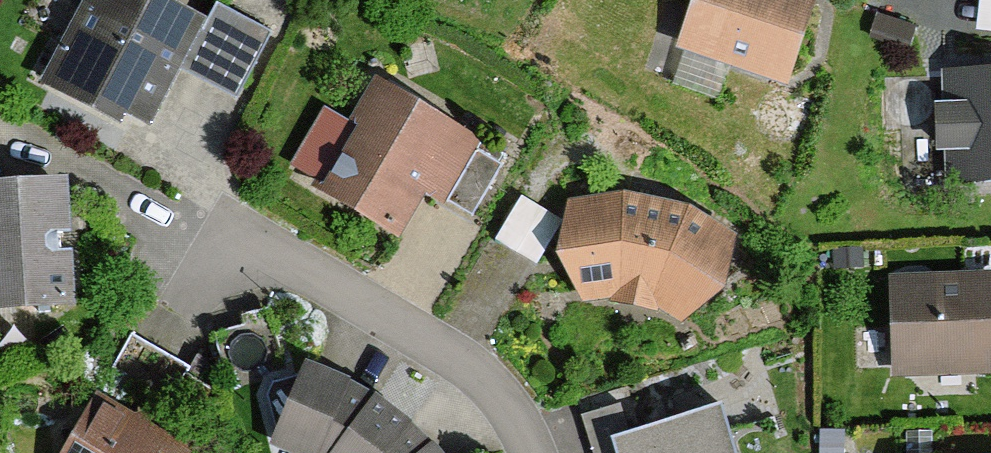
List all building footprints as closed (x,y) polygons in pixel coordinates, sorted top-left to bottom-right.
[(136,125),(202,6),(191,0),(85,0),(44,74),(136,125)] [(669,44),(783,81),(810,0),(684,0),(669,44)] [(990,21),(990,0),(981,0),(980,21),(990,21)] [(373,70),(302,189),(394,244),(422,196),(435,204),(478,132),(373,70)] [(945,74),(950,190),(990,188),(990,72),(945,74)] [(0,174),(0,304),(69,297),(55,168),(0,174)] [(655,185),(557,200),(572,303),(634,300),(676,322),(734,231),(655,185)] [(881,273),(887,380),(990,374),(990,266),(881,273)] [(272,423),(321,452),(359,452),(389,418),(302,369),(265,385),(272,423)] [(53,452),(182,452),(187,444),(92,387),(53,452)] [(742,408),(640,439),(628,412),(586,424),(596,452),(754,452),(742,408)] [(359,452),(417,452),(389,418),(359,452)]
